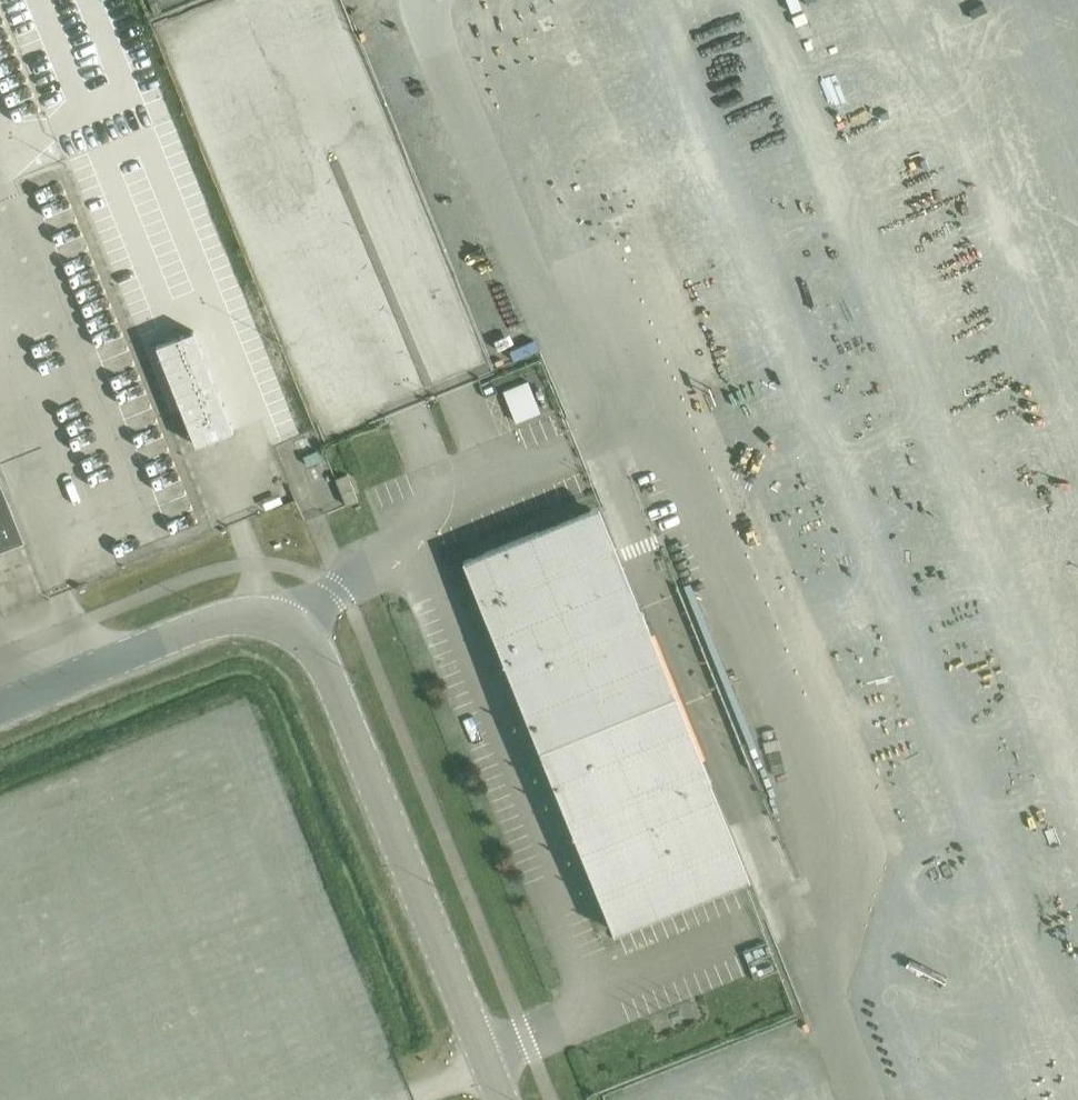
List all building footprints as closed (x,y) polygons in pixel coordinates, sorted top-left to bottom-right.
[(156,344),(195,444),(233,429),(194,329),(156,344)] [(346,504),(357,499),(346,473),(335,477),(346,504)] [(0,477),(0,548),(24,538),(0,477)] [(477,554),(463,560),(609,917),(614,930),(627,925),(740,879),(735,866),(701,782),(620,815),(613,798),(599,804),(536,648),(631,609),(590,508),(477,554)] [(701,782),(631,609),(536,648),(599,804),(613,798),(620,815),(701,782)]
